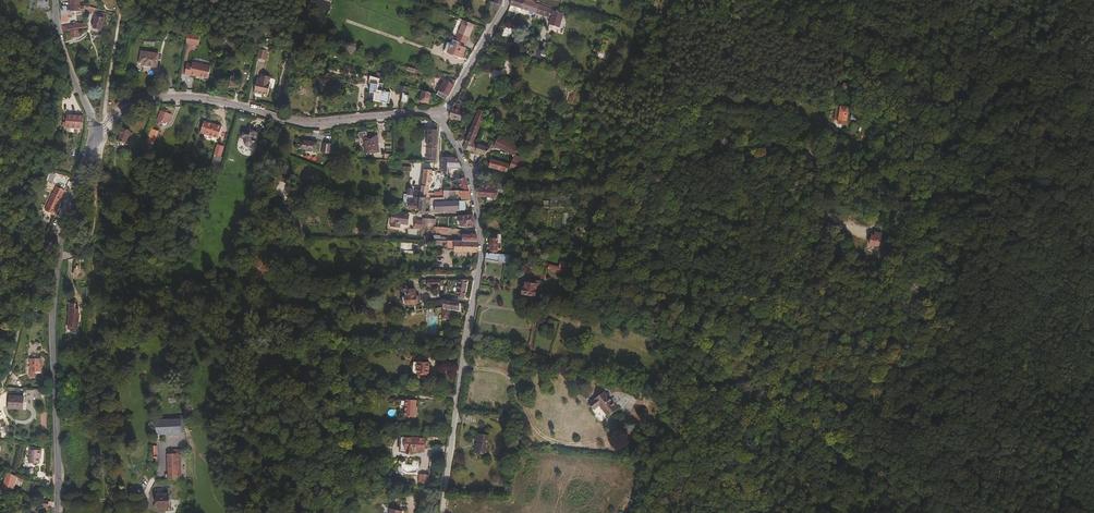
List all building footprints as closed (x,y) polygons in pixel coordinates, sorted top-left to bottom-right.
[(545,6),(533,3),(534,0),(532,0),(512,0),(510,5),(522,8),(522,9),(542,15),(545,6)] [(84,10),(84,6),(79,6),(79,4),(70,5),(70,6),(70,10),(70,11),(80,10),(80,12),(84,12),(84,10)] [(563,14),(554,11),(554,9),(545,6),(542,15),(551,18),(549,23),(559,26),(563,14)] [(101,30),(104,18),(103,18),(104,14),(99,12),(98,17),(96,16),(93,28),(101,30)] [(469,36),(474,24),(464,20),(456,39),(466,43),(469,36)] [(541,51),(547,53),(550,44),(544,42),(541,51)] [(462,57),(465,48),(451,44),(449,49),(448,52),(462,57)] [(264,59),(266,49),(258,47),(257,57),(264,59)] [(156,67),(158,54),(141,51),(139,61),(151,63),(150,66),(156,67)] [(208,78),(210,66),(191,63),(191,65),(187,64),(187,65),(201,66),(200,77),(208,78)] [(200,77),(201,66),(187,65),(185,75),(190,76),(190,75),(200,77)] [(238,87),(240,78),(230,76),(228,84),(238,87)] [(267,96),(269,84),(269,83),(270,78),(260,77),(260,79),(256,78),(253,94),(258,95),(259,94),(267,96)] [(381,93),(382,92),(382,91),(383,88),(382,86),(381,86),(376,84),(377,79),(372,78),(369,94),(372,94),(370,102),(387,106),(390,95),(385,94),(385,93),(384,93),(383,93),(381,93)] [(446,99),(454,85),(445,80),(437,95),(446,99)] [(403,91),(404,86),(393,83),(392,89),(397,91),(397,92),(403,93),(403,91)] [(428,103),(431,93),(422,90),(420,101),(428,103)] [(464,112),(466,106),(455,103),(452,109),(450,117),(460,121),(461,118),(463,118),(465,112),(464,112)] [(843,121),(844,110),(848,111),(849,109),(836,107),(834,120),(843,121)] [(169,123),(172,115),(166,113),(167,111),(164,109),(163,111),(161,111),(157,121),(158,121),(157,123),(161,125),(162,123),(163,121),(169,123)] [(473,143),(485,113),(478,110),(467,138),(463,136),(461,132),(454,135),(457,141),(461,139),(466,142),(466,141),(472,144),(473,144),(473,143)] [(82,128),(83,116),(81,116),(75,115),(66,115),(63,115),(63,118),(66,118),(65,127),(82,128)] [(218,138),(221,126),(204,121),(202,129),(206,130),(205,134),(205,135),(218,138)] [(254,138),(255,136),(256,135),(257,133),(259,132),(248,127),(245,130),(244,136),(245,137),(246,138),(246,140),(248,146),(249,147),(250,147),(251,146),(252,146),(254,144),(254,143),(255,143),(255,142),(254,141),(253,141),(253,140),(254,138)] [(125,143),(129,132),(125,130),(123,129),(119,140),(125,143)] [(436,156),(437,146),(436,144),(437,130),(428,130),(428,140),(427,143),(428,144),(428,156),(436,156)] [(378,152),(377,134),(366,135),(366,131),(360,132),(359,133),(359,136),(360,137),(363,137),(364,153),(378,152)] [(150,152),(155,139),(151,138),(146,151),(150,152)] [(518,148),(498,138),(497,140),(494,146),(514,156),(517,150),(518,148)] [(314,151),(316,144),(298,140),(297,146),(305,148),(305,149),(314,151)] [(484,155),(492,145),(490,143),(486,147),(473,143),(473,144),(472,144),(466,141),(466,142),(464,149),(484,155)] [(221,156),(224,147),(217,145),(215,154),(221,156)] [(327,154),(329,148),(329,147),(322,145),(321,153),(327,154)] [(521,166),(524,159),(516,156),(519,150),(517,150),(514,156),(509,166),(518,169),(520,165),(521,166)] [(219,171),(223,157),(221,156),(215,154),(211,169),(219,171)] [(461,168),(459,162),(457,158),(447,158),(447,167),(461,168)] [(497,170),(499,162),(491,160),(489,168),(497,170)] [(506,172),(508,165),(502,163),(502,162),(499,161),(499,162),(497,170),(506,172)] [(430,182),(431,170),(423,170),(421,186),(420,198),(426,198),(427,188),(430,182)] [(468,191),(466,181),(465,178),(457,179),(460,191),(468,191)] [(497,198),(498,189),(497,189),(497,184),(480,183),(479,188),(476,188),(479,203),(481,203),(480,197),(497,198)] [(59,201),(63,191),(54,187),(44,210),(53,215),(59,201)] [(470,199),(468,191),(460,191),(460,194),(460,195),(461,199),(470,199)] [(443,210),(443,202),(443,197),(430,198),(430,203),(435,203),(435,211),(443,210)] [(459,210),(458,201),(443,202),(443,210),(459,210)] [(407,224),(409,214),(392,211),(391,217),(390,221),(407,224)] [(474,223),(472,215),(466,215),(458,216),(460,225),(468,224),(468,227),(471,226),(471,224),(474,223)] [(438,227),(439,216),(434,216),(429,219),(429,226),(434,227),(438,227)] [(421,229),(422,221),(415,220),(414,228),(421,229)] [(880,237),(877,236),(877,233),(873,232),(872,235),(871,235),(870,240),(878,243),(880,237)] [(499,248),(500,240),(497,240),(498,235),(490,235),(490,253),(497,254),(497,251),(497,248),(499,248)] [(478,252),(478,243),(477,243),(477,242),(462,241),(454,241),(454,250),(453,251),(478,252)] [(514,257),(514,256),(511,255),(497,254),(490,253),(486,253),(485,260),(510,262),(510,258),(512,258),(513,258),(514,257)] [(573,278),(575,271),(568,269),(569,263),(560,261),(558,267),(548,265),(547,272),(562,276),(573,278)] [(464,297),(467,279),(458,280),(456,295),(464,297)] [(539,290),(541,281),(528,279),(527,282),(525,282),(524,287),(522,287),(521,294),(534,296),(536,289),(539,290)] [(419,303),(419,295),(415,295),(414,289),(407,289),(407,287),(405,286),(404,286),(402,286),(401,287),(401,290),(403,291),(405,291),(405,295),(406,304),(407,304),(408,305),(410,305),(411,304),(419,303)] [(443,307),(441,300),(430,301),(431,308),(437,308),(443,307)] [(457,309),(456,302),(450,301),(441,300),(443,307),(444,311),(444,312),(445,312),(445,315),(451,314),(450,310),(448,310),(448,308),(457,309)] [(78,328),(79,315),(78,315),(78,308),(75,308),(75,303),(68,303),(68,315),(69,315),(68,327),(78,328)] [(545,362),(546,357),(533,354),(532,359),(545,362)] [(429,374),(430,362),(417,361),(417,373),(429,374)] [(618,409),(604,391),(594,399),(589,403),(593,410),(599,405),(607,416),(618,409)] [(26,409),(26,396),(9,396),(8,409),(26,409)] [(405,400),(404,418),(416,419),(417,400),(405,400)] [(181,434),(180,421),(183,421),(183,419),(155,421),(155,434),(181,434)] [(486,454),(489,435),(478,433),(477,442),(478,442),(476,453),(486,454)] [(424,445),(424,438),(405,437),(405,450),(406,450),(406,452),(412,453),(412,451),(420,451),(421,444),(424,445)] [(40,459),(41,456),(42,456),(42,450),(31,448),(28,462),(40,464),(40,459)] [(49,482),(49,477),(40,473),(40,478),(49,482)] [(13,488),(16,479),(19,480),(20,478),(14,476),(5,474),(1,489),(6,490),(7,490),(8,487),(13,488)] [(169,507),(169,494),(156,494),(157,508),(169,507)]
